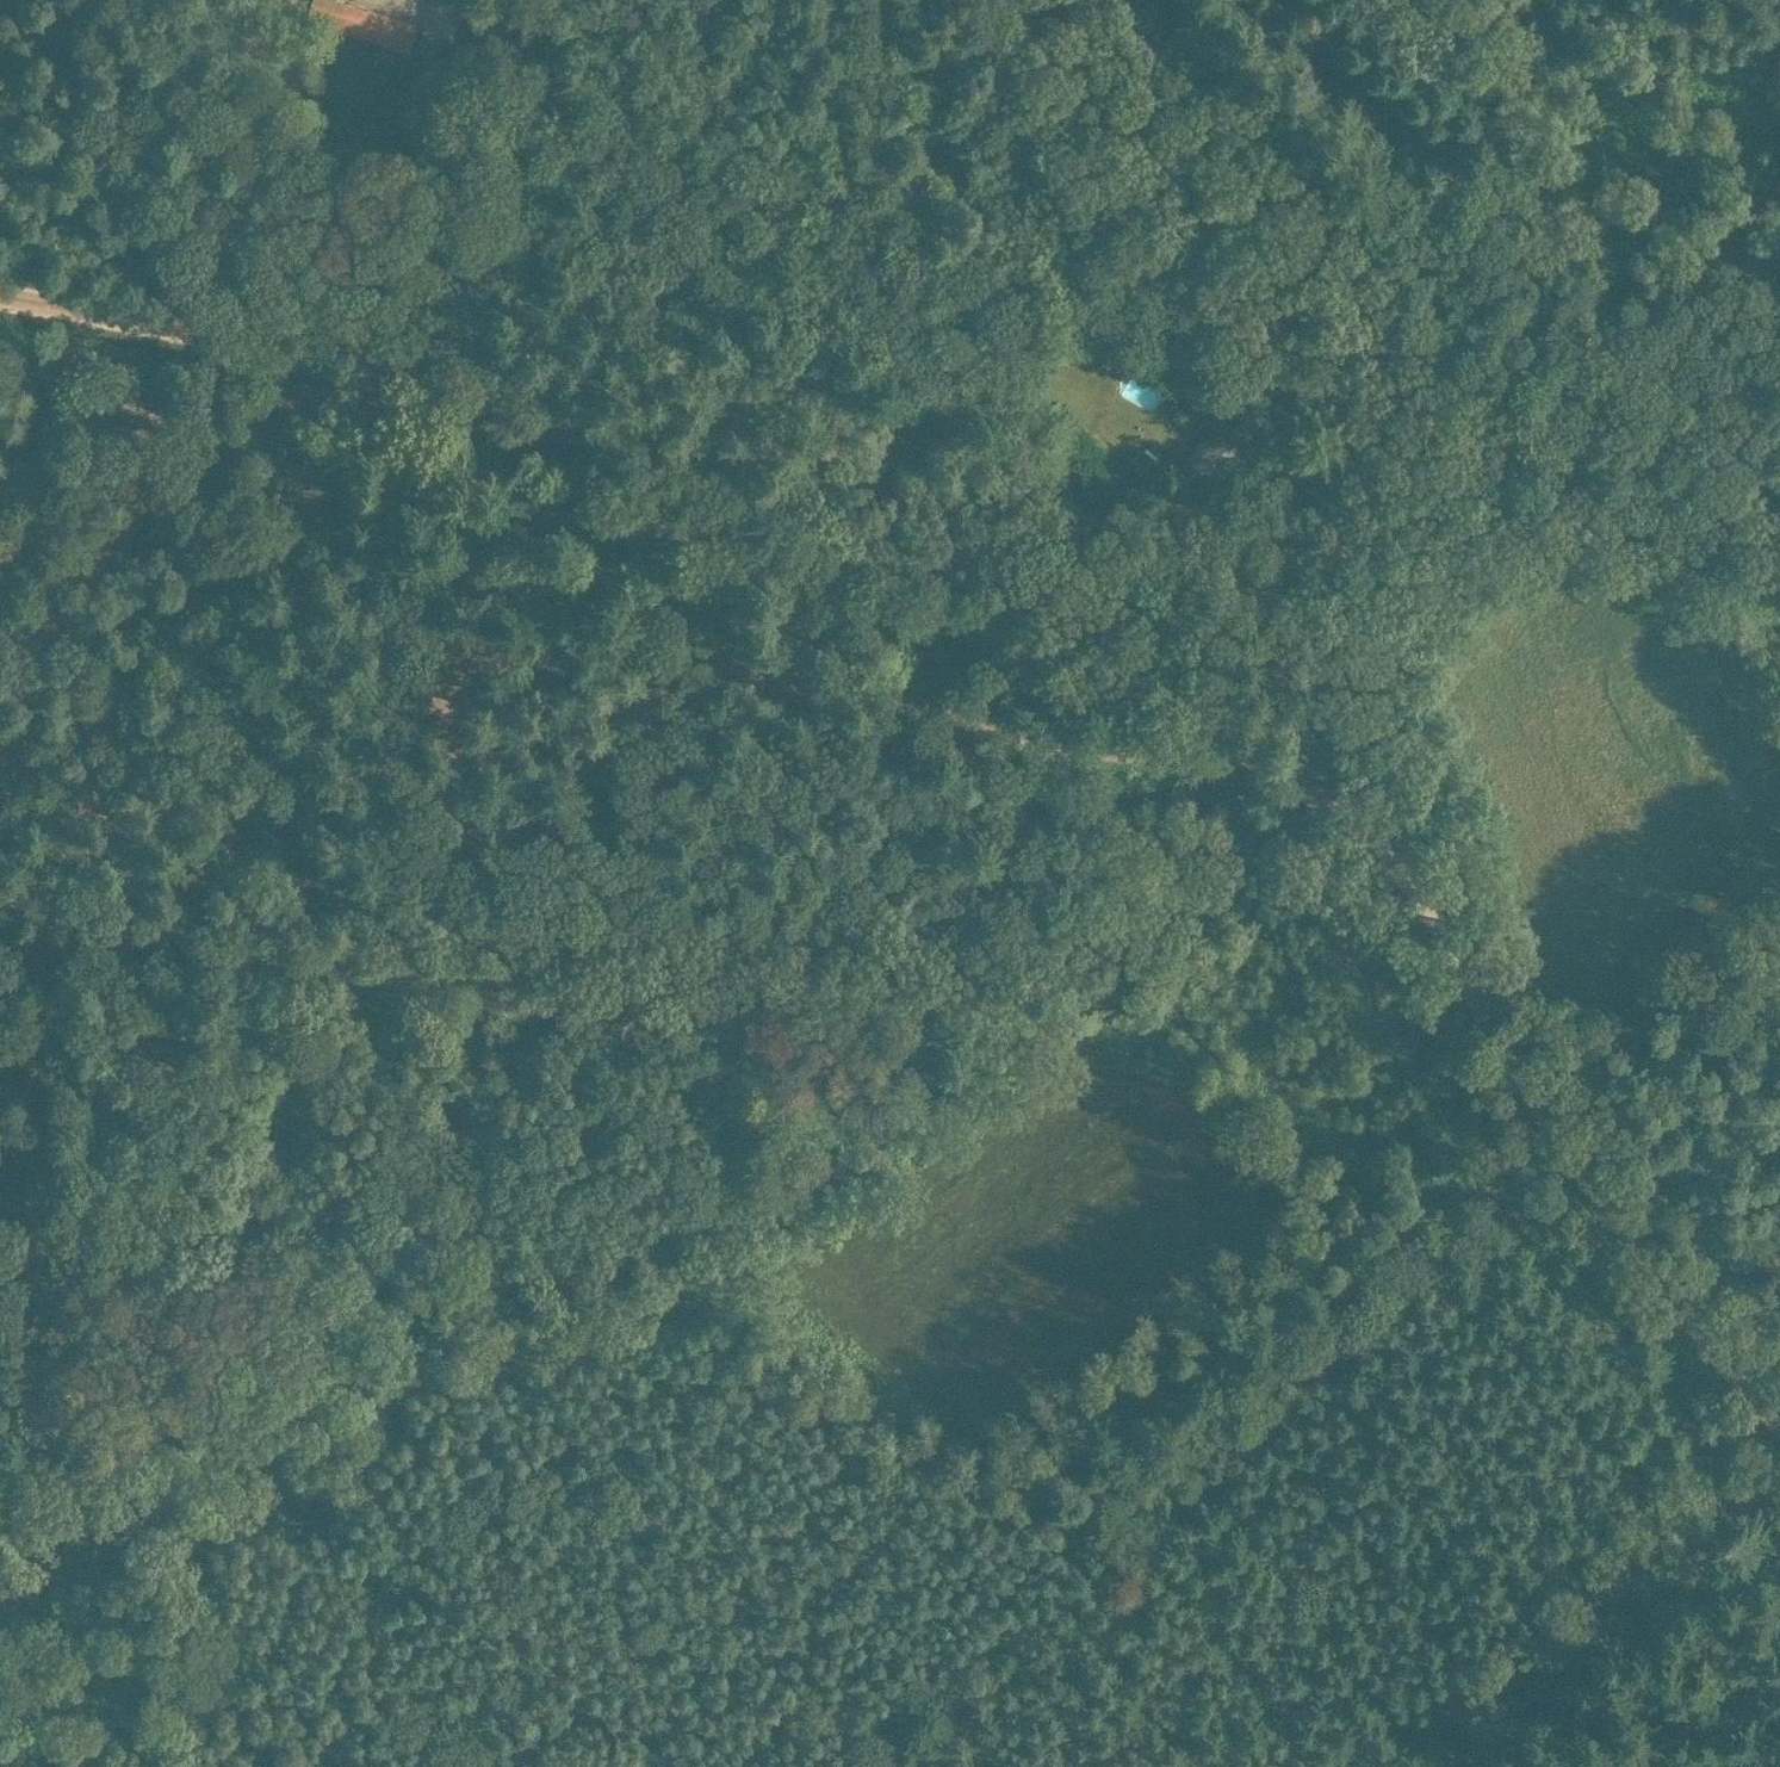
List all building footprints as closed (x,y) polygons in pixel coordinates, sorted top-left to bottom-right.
[(289,7),(302,12),(307,0),(291,0),(289,7)] [(1185,464),(1198,474),(1216,489),(1254,442),(1222,417),(1185,464)] [(1290,512),(1301,523),(1314,510),(1303,500),(1290,512)]
